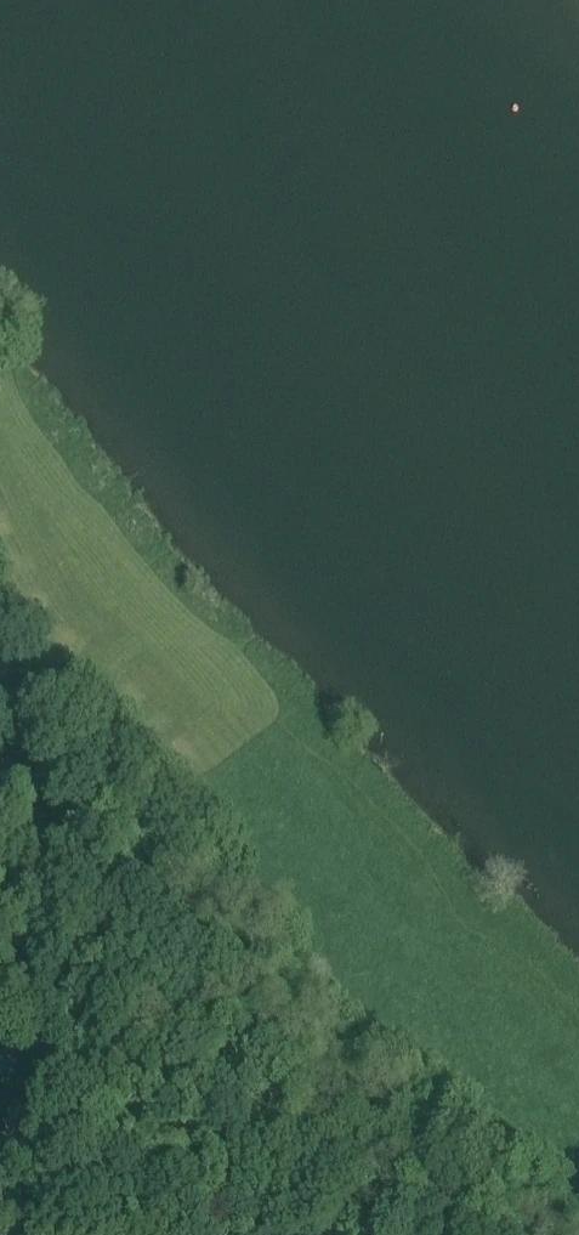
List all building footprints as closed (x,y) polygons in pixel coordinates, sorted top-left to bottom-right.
[(3,859),(14,841),(0,833),(0,858),(3,859)]
